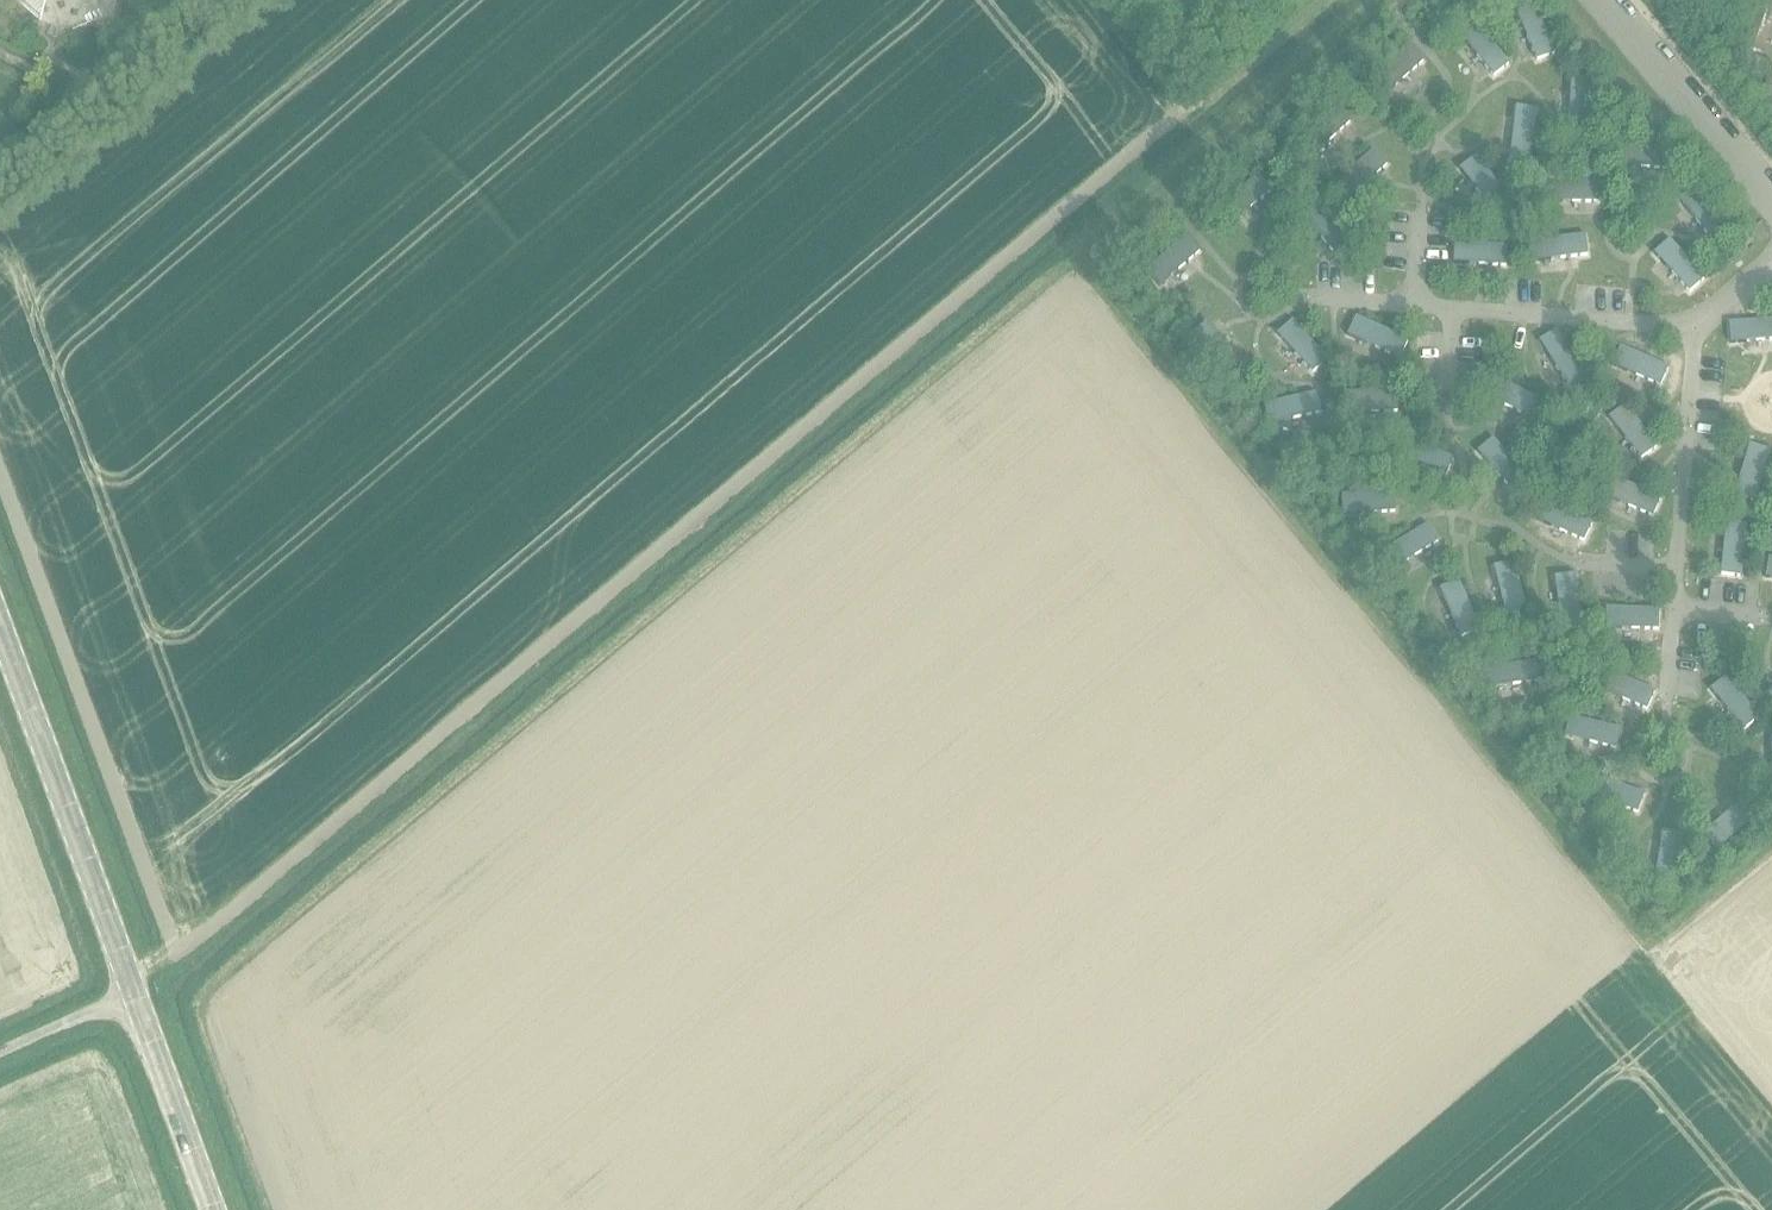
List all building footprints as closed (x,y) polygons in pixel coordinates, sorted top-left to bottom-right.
[(40,19),(45,0),(18,0),(40,19)] [(1550,54),(1536,3),(1518,8),(1532,59),(1550,54)] [(1771,21),(1753,14),(1739,52),(1758,59),(1771,21)] [(1510,61),(1476,21),(1462,32),(1496,73),(1510,61)] [(1410,43),(1369,78),(1381,92),(1422,57),(1410,43)] [(1589,130),(1592,76),(1574,75),(1571,129),(1589,130)] [(1530,157),(1533,103),(1514,102),(1511,156),(1530,157)] [(1338,104),(1297,139),(1309,153),(1350,118),(1338,104)] [(1667,144),(1613,143),(1613,161),(1667,162),(1667,144)] [(1373,148),(1332,183),(1344,197),(1385,162),(1373,148)] [(1508,196),(1475,154),(1460,166),(1494,208),(1508,196)] [(1256,177),(1215,212),(1227,226),(1268,191),(1256,177)] [(1599,181),(1546,179),(1545,197),(1598,200),(1599,181)] [(1725,228),(1693,185),(1678,196),(1710,239),(1725,228)] [(1350,244),(1317,202),(1303,213),(1336,255),(1350,244)] [(1184,236),(1143,270),(1155,284),(1196,250),(1184,236)] [(1582,236),(1529,240),(1530,259),(1584,254),(1582,236)] [(1704,282),(1668,242),(1654,254),(1690,294),(1704,282)] [(1507,245),(1453,243),(1453,261),(1506,263),(1507,245)] [(1728,316),(1727,334),(1771,335),(1771,316),(1728,316)] [(1404,338),(1355,318),(1348,334),(1397,355),(1404,338)] [(1327,362),(1293,321),(1279,332),(1313,374),(1327,362)] [(1585,378),(1559,331),(1543,340),(1569,387),(1585,378)] [(1666,369),(1617,346),(1609,363),(1658,386),(1666,369)] [(1728,375),(1730,353),(1708,351),(1706,373),(1728,375)] [(1538,400),(1489,378),(1482,395),(1531,417),(1538,400)] [(1396,391),(1343,390),(1342,408),(1396,409),(1396,391)] [(1315,395),(1262,402),(1264,421),(1317,413),(1315,395)] [(1656,449),(1626,405),(1610,416),(1641,460),(1656,449)] [(1452,460),(1403,438),(1396,455),(1445,477),(1452,460)] [(1526,479),(1491,439),(1477,451),(1512,491),(1526,479)] [(1751,444),(1735,496),(1753,501),(1768,450),(1751,444)] [(1661,497),(1612,475),(1604,492),(1653,514),(1661,497)] [(1394,492),(1340,494),(1341,512),(1394,510),(1394,492)] [(1592,522),(1544,498),(1536,514),(1584,538),(1592,522)] [(1726,520),(1722,573),(1740,575),(1744,521),(1726,520)] [(1429,527),(1381,550),(1389,567),(1437,543),(1429,527)] [(1524,613),(1512,561),(1494,565),(1506,617),(1524,613)] [(1579,625),(1573,572),(1555,574),(1561,627),(1579,625)] [(1475,631),(1458,580),(1440,586),(1458,637),(1475,631)] [(1657,607),(1604,603),(1603,622),(1656,625),(1657,607)] [(1536,660),(1483,665),(1485,683),(1538,678),(1536,660)] [(1654,693),(1606,668),(1598,685),(1646,709),(1654,693)] [(1757,717),(1724,675),(1710,686),(1743,728),(1757,717)] [(1619,721),(1566,714),(1564,732),(1617,740),(1619,721)] [(1643,793),(1594,772),(1587,789),(1636,810),(1643,793)] [(1743,799),(1702,834),(1714,848),(1755,813),(1743,799)] [(1661,829),(1652,882),(1670,885),(1679,832),(1661,829)]
